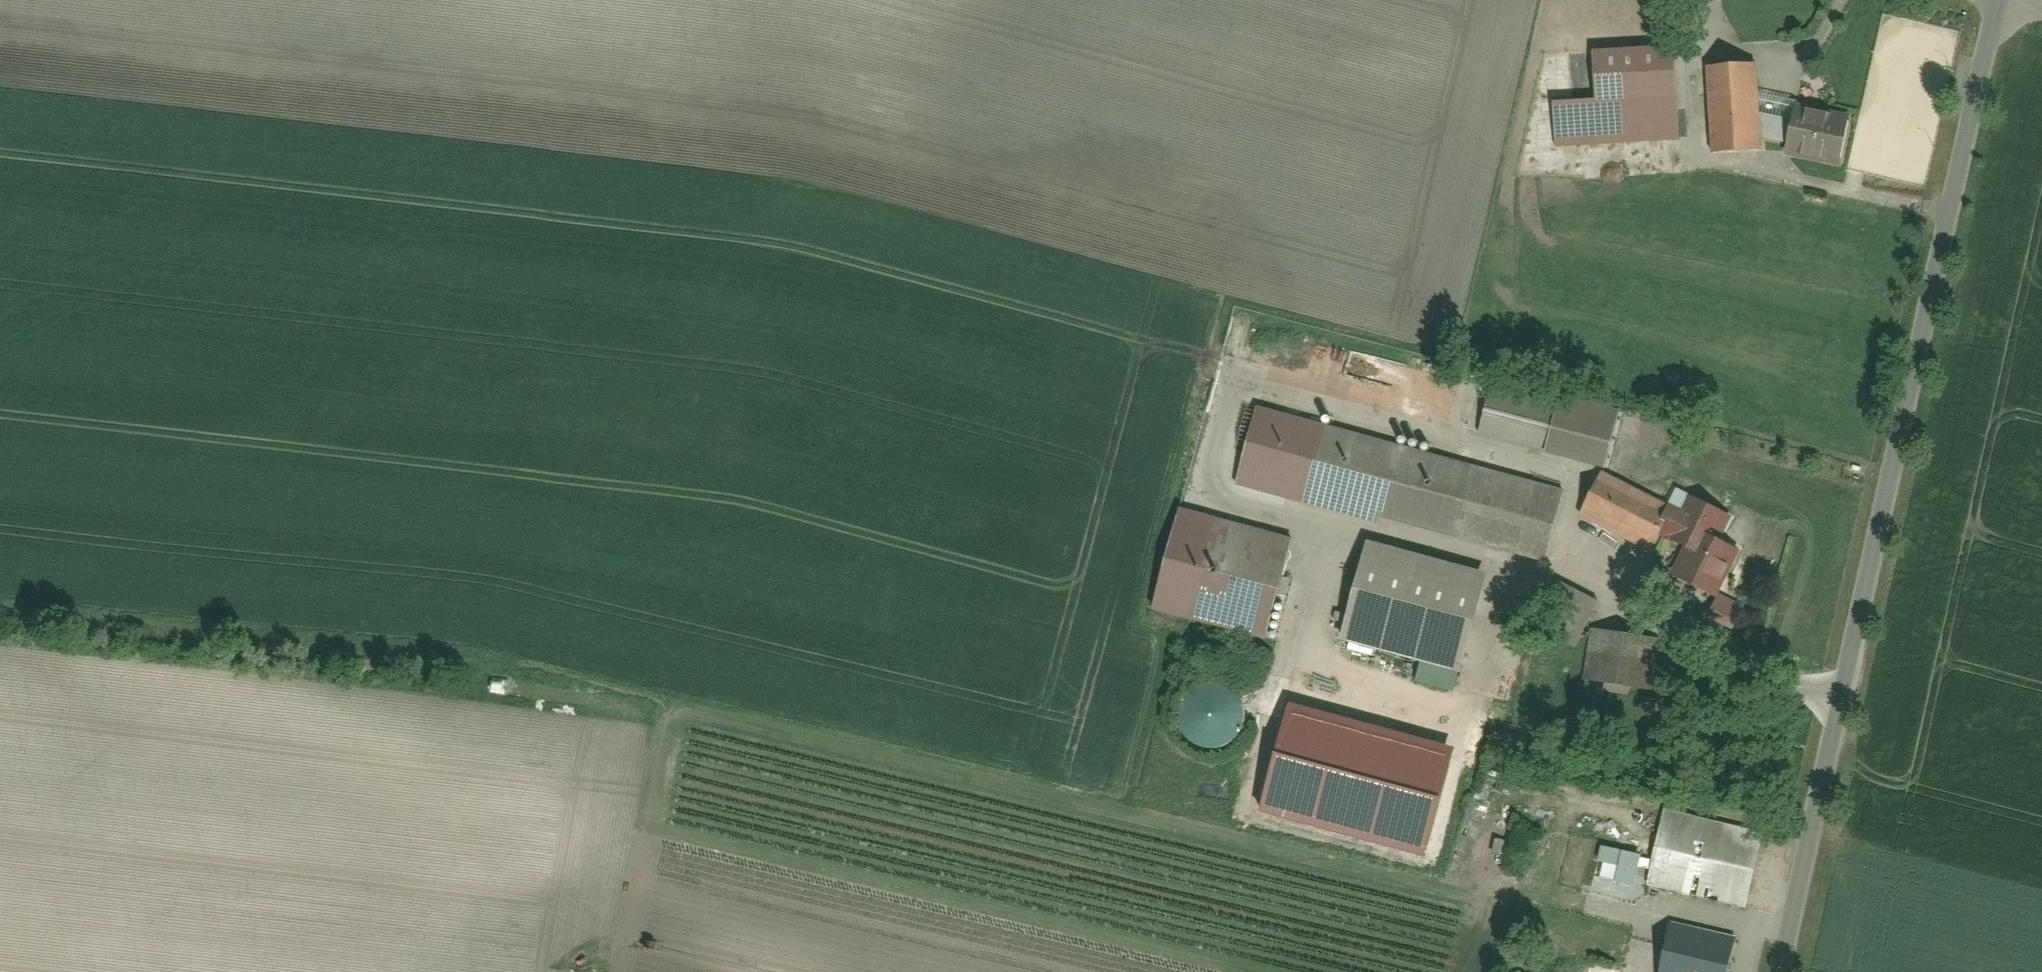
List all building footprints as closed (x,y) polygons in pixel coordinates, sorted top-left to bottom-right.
[(1551,105),(1553,148),(1681,144),(1679,52),(1597,55),(1598,104),(1551,105)] [(1800,102),(1797,121),(1759,118),(1757,66),(1713,68),(1717,156),(1761,154),(1760,147),(1791,150),(1789,161),(1843,171),(1854,112),(1800,102)] [(1501,386),(1487,438),(1601,469),(1615,416),(1501,386)] [(1324,434),(1306,506),(1540,564),(1558,492),(1324,434)] [(1691,497),(1684,515),(1605,482),(1588,523),(1651,549),(1657,534),(1686,546),(1673,577),(1722,598),(1742,551),(1719,541),(1730,514),(1691,497)] [(1222,523),(1194,622),(1274,645),(1302,545),(1222,523)] [(1371,547),(1345,640),(1463,674),(1490,581),(1371,547)] [(1598,631),(1588,678),(1652,691),(1662,644),(1598,631)] [(1671,812),(1653,888),(1747,910),(1765,835),(1671,812)] [(1581,844),(1572,884),(1646,900),(1655,860),(1581,844)] [(1739,946),(1676,928),(1663,971),(1731,971),(1739,946)]
